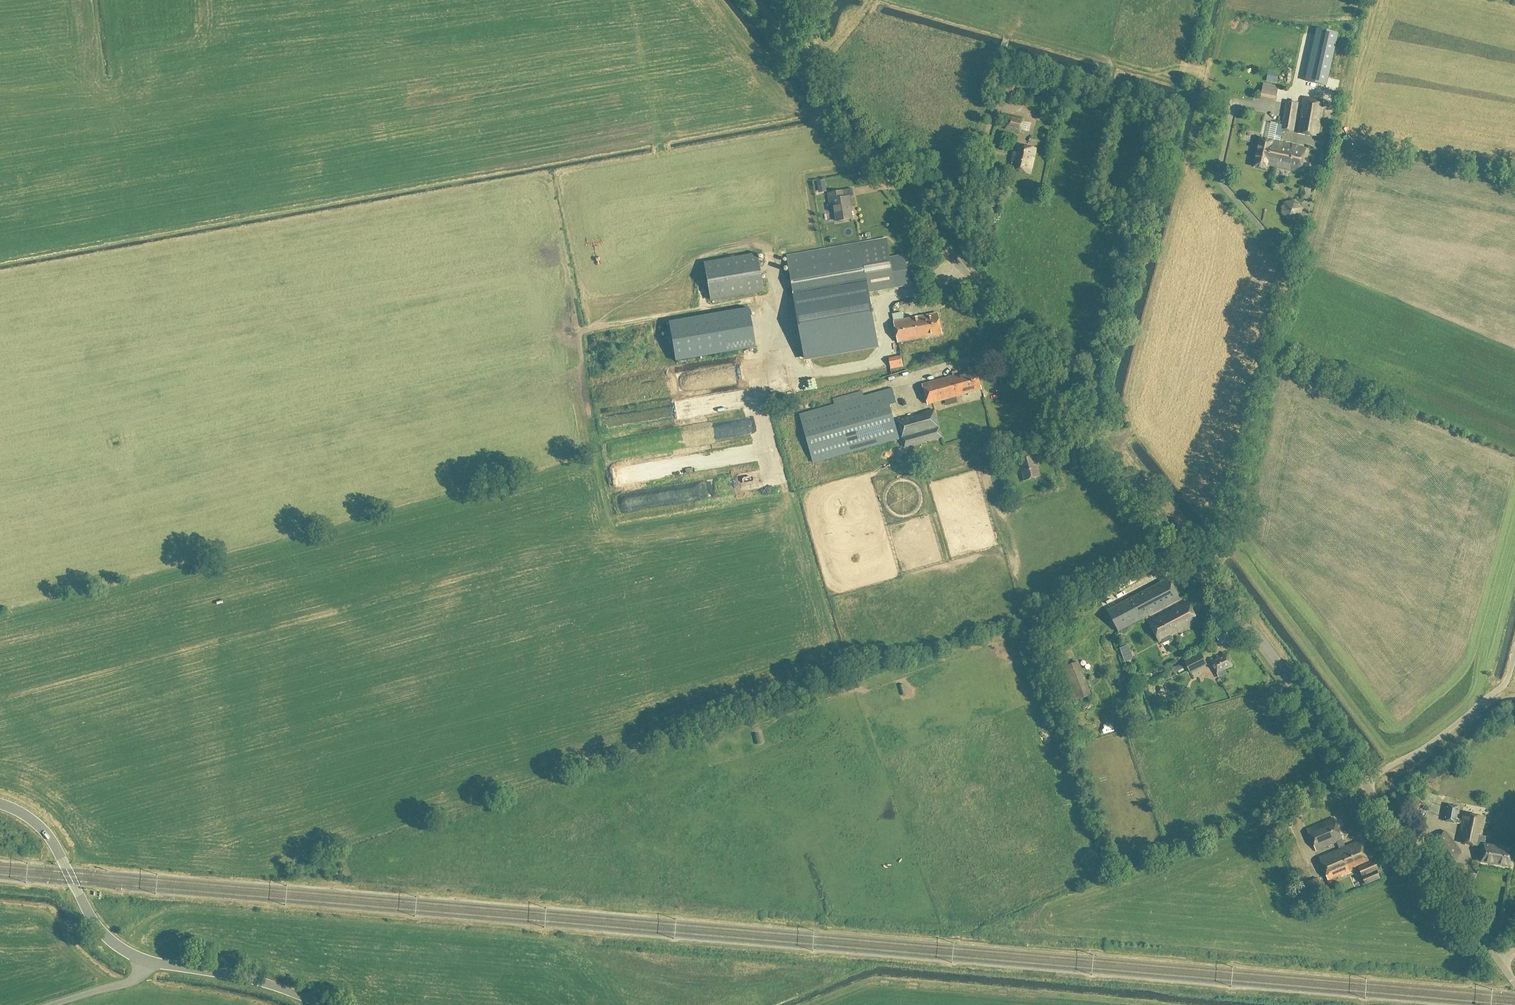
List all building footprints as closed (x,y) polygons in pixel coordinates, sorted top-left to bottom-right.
[(1002,78),(998,91),(1010,95),(1014,82),(1002,78)] [(1262,85),(1261,99),(1277,99),(1278,86),(1262,85)] [(1318,135),(1324,100),(1304,97),(1298,132),(1318,135)] [(1287,101),(1283,124),(1282,128),(1283,128),(1293,130),(1298,102),(1287,101)] [(1021,133),(1025,119),(1008,114),(1005,128),(1021,133)] [(1284,143),(1280,142),(1271,140),(1261,138),(1254,166),(1267,169),(1268,164),(1275,166),(1279,151),(1280,152),(1281,148),(1283,149),(1284,143)] [(1031,173),(1037,148),(1016,143),(1011,169),(1031,173)] [(1306,148),(1284,143),(1283,149),(1281,148),(1280,152),(1279,151),(1275,166),(1301,172),(1306,148)] [(825,180),(817,181),(818,188),(826,187),(825,180)] [(838,221),(853,219),(851,207),(852,206),(850,197),(844,198),(843,191),(829,193),(831,203),(834,203),(838,221)] [(1300,219),(1303,208),(1296,199),(1284,202),(1281,213),(1289,222),(1300,219)] [(887,238),(787,256),(797,309),(797,314),(799,322),(794,323),(795,328),(800,328),(805,355),(800,356),(800,359),(878,345),(870,301),(869,296),(869,291),(895,287),(910,284),(905,255),(890,257),(887,238)] [(757,252),(704,262),(711,301),(764,291),(757,252)] [(669,321),(676,361),(755,347),(748,307),(669,321)] [(898,342),(943,334),(939,313),(894,321),(898,342)] [(901,355),(889,358),(891,369),(903,366),(901,355)] [(859,372),(883,371),(882,361),(858,362),(859,372)] [(928,404),(982,389),(975,365),(969,367),(970,371),(923,384),(928,404)] [(890,405),(897,403),(893,388),(800,414),(814,463),(900,439),(890,405)] [(905,448),(943,437),(935,409),(897,420),(905,448)] [(798,443),(802,453),(807,451),(804,441),(798,443)] [(885,445),(888,456),(894,454),(891,444),(885,445)] [(1025,481),(1040,477),(1034,454),(1027,456),(1025,450),(1013,453),(1015,461),(1020,460),(1025,481)] [(1119,631),(1180,598),(1169,578),(1108,611),(1119,631)] [(1172,635),(1198,621),(1187,601),(1149,621),(1160,642),(1162,641),(1163,643),(1174,638),(1172,635)] [(1201,654),(1185,662),(1172,669),(1175,673),(1187,666),(1190,672),(1206,664),(1201,654)] [(1226,669),(1233,665),(1228,654),(1213,661),(1220,676),(1228,673),(1226,669)] [(1137,673),(1133,679),(1140,684),(1144,678),(1137,673)] [(1089,687),(1068,694),(1071,703),(1092,695),(1089,687)] [(1456,823),(1459,806),(1449,804),(1445,821),(1456,823)] [(1511,866),(1514,849),(1485,843),(1485,841),(1480,840),(1485,816),(1464,812),(1459,842),(1479,846),(1478,850),(1483,851),(1481,861),(1511,866)] [(1316,851),(1343,839),(1334,817),(1307,829),(1316,851)] [(1312,873),(1296,836),(1292,827),(1281,832),(1301,878),(1312,873)] [(1446,865),(1462,853),(1445,831),(1430,843),(1446,865)] [(1359,860),(1367,856),(1360,840),(1319,857),(1328,880),(1359,867),(1357,863),(1360,862),(1359,860)] [(1370,862),(1367,856),(1359,860),(1360,862),(1357,863),(1359,867),(1366,883),(1380,878),(1377,870),(1378,870),(1375,860),(1370,862)] [(1398,864),(1401,871),(1412,867),(1409,860),(1398,864)] [(1300,897),(1322,888),(1318,877),(1296,886),(1300,897)]
